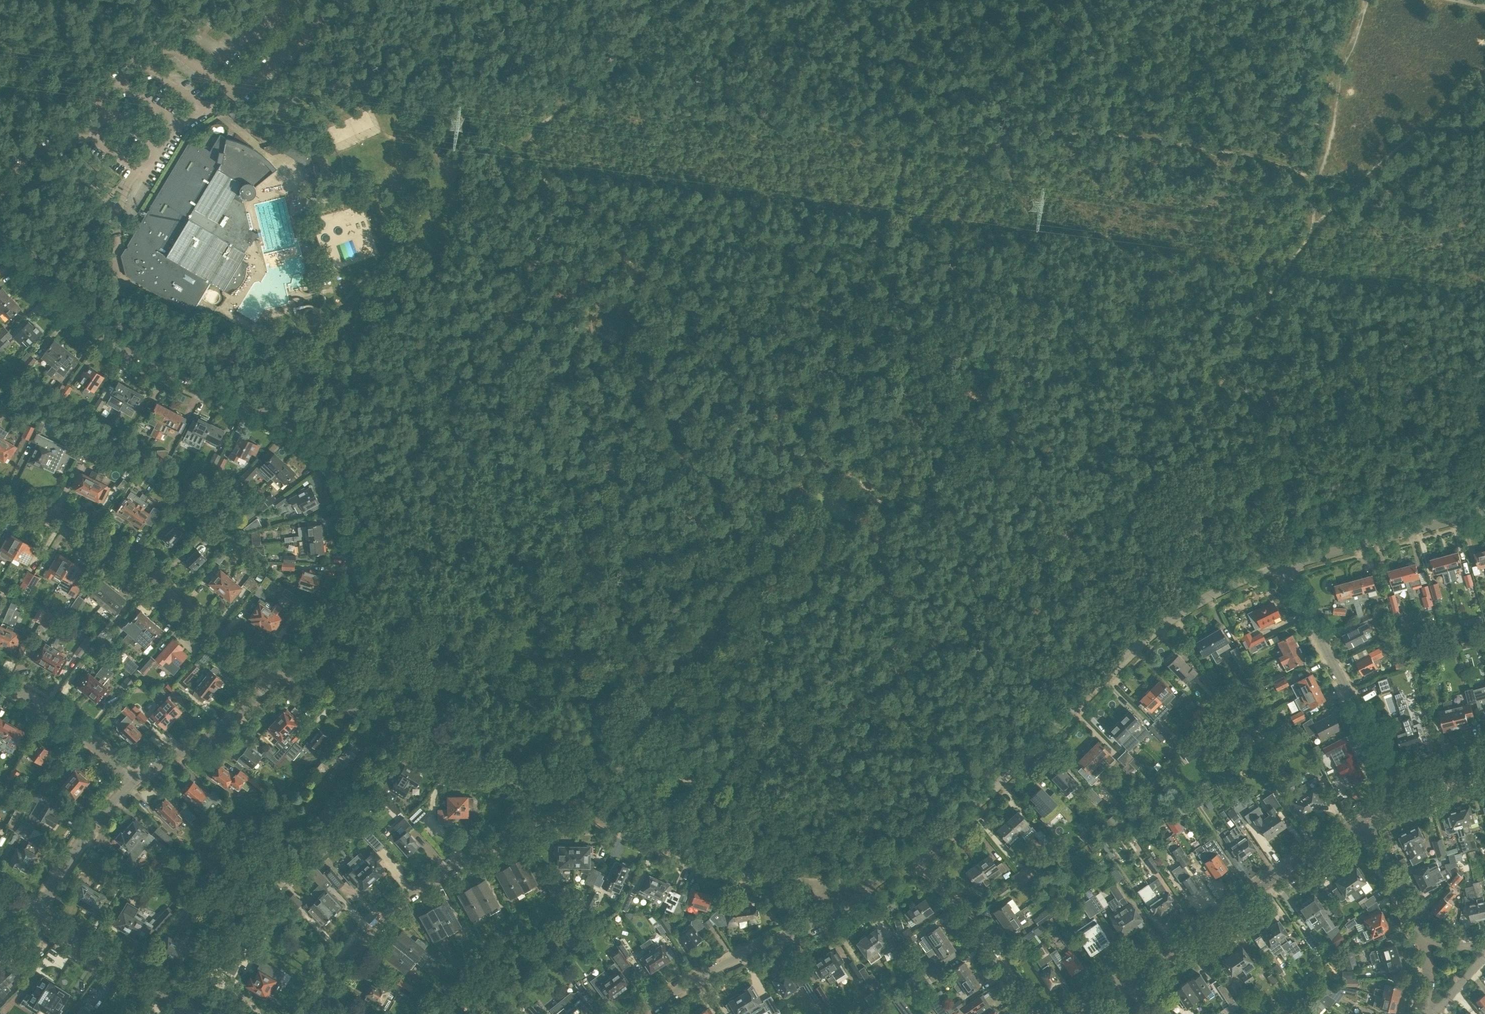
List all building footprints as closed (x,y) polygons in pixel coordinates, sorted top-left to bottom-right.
[(235,120),(238,116),(232,110),(228,113),(235,120)] [(262,154),(254,149),(245,144),(236,141),(226,138),(220,134),(210,151),(190,139),(149,208),(150,210),(148,210),(127,245),(128,247),(125,248),(121,256),(126,275),(185,311),(196,308),(211,282),(231,294),(232,292),(234,290),(236,289),(238,287),(239,286),(240,285),(241,283),(242,281),(243,280),(244,278),(245,277),(245,275),(246,274),(246,273),(247,270),(247,268),(247,266),(249,264),(242,260),(246,253),(245,252),(249,245),(250,245),(254,240),(252,239),(254,236),(255,237),(259,236),(258,232),(256,233),(251,230),(253,228),(249,212),(246,213),(243,197),(244,198),(245,198),(246,199),(247,199),(248,199),(249,199),(251,198),(252,198),(253,197),(254,196),(255,196),(255,195),(256,193),(256,192),(256,191),(256,190),(256,188),(255,187),(255,186),(276,168),(269,161),(262,154)] [(318,200),(325,198),(323,187),(315,189),(318,200)] [(123,294),(116,274),(109,276),(119,304),(137,298),(135,290),(123,294)] [(0,308),(11,298),(2,288),(0,290),(0,308)] [(0,308),(0,316),(4,312),(10,319),(21,308),(12,298),(11,298),(0,308)] [(33,326),(29,322),(14,337),(20,342),(22,340),(28,346),(42,333),(34,325),(33,326)] [(8,330),(4,326),(0,330),(0,338),(0,339),(8,330)] [(11,343),(9,340),(13,336),(8,330),(0,339),(0,354),(11,343)] [(66,349),(55,340),(41,357),(53,366),(57,361),(66,349)] [(77,358),(66,349),(57,361),(53,366),(48,373),(52,376),(57,371),(65,377),(70,370),(68,369),(77,358)] [(29,368),(37,360),(31,355),(24,364),(20,369),(24,373),(29,368)] [(104,377),(90,368),(87,373),(86,372),(83,376),(84,377),(80,382),(87,386),(83,391),(90,396),(94,391),(104,377)] [(59,395),(66,386),(60,382),(54,391),(59,395)] [(131,389),(119,382),(106,404),(118,410),(131,389)] [(66,397),(73,388),(67,384),(61,393),(66,397)] [(131,389),(118,410),(119,411),(116,415),(120,418),(125,409),(127,410),(129,406),(135,410),(143,395),(131,388),(131,389)] [(106,402),(99,398),(94,407),(100,411),(106,402)] [(9,407),(3,402),(0,406),(0,419),(9,407)] [(164,421),(170,410),(158,403),(148,422),(155,426),(154,428),(155,429),(149,441),(153,443),(156,437),(159,431),(164,421)] [(178,430),(181,425),(179,423),(183,416),(170,410),(164,421),(159,431),(156,437),(161,440),(164,433),(165,434),(169,425),(178,430)] [(206,438),(211,424),(199,419),(196,425),(191,423),(186,434),(191,436),(189,439),(202,445),(203,444),(206,438)] [(36,462),(35,464),(44,468),(45,467),(54,471),(66,446),(40,434),(44,426),(38,423),(30,440),(38,444),(30,460),(36,462)] [(29,440),(35,428),(28,424),(22,437),(29,440)] [(218,444),(225,430),(212,424),(211,424),(206,438),(218,444)] [(259,446),(241,436),(238,442),(237,441),(235,446),(236,447),(230,457),(236,460),(239,454),(247,459),(251,452),(255,454),(259,446)] [(17,448),(4,439),(0,445),(0,459),(4,462),(8,456),(10,458),(17,448)] [(125,452),(127,446),(119,442),(116,447),(125,452)] [(83,464),(91,446),(84,443),(76,460),(83,464)] [(149,451),(143,448),(139,457),(144,460),(149,451)] [(167,466),(172,456),(168,454),(169,451),(167,450),(158,450),(153,458),(157,460),(154,467),(164,472),(167,466)] [(126,461),(129,456),(122,452),(120,457),(126,461)] [(217,465),(222,456),(215,452),(210,462),(217,465)] [(267,480),(270,477),(275,473),(285,463),(275,454),(265,464),(264,463),(257,470),(267,480)] [(222,471),(228,460),(221,456),(216,468),(222,471)] [(145,462),(141,469),(146,472),(150,466),(145,462)] [(281,488),(296,472),(286,463),(285,463),(275,473),(270,477),(281,488)] [(253,464),(239,478),(243,482),(247,482),(248,481),(248,478),(257,469),(253,464)] [(167,466),(164,472),(174,477),(176,471),(167,466)] [(87,495),(98,473),(92,470),(89,477),(80,472),(73,487),(87,495)] [(103,502),(106,495),(106,494),(110,487),(101,483),(104,476),(98,473),(87,495),(103,502)] [(122,491),(129,483),(124,479),(117,487),(122,491)] [(181,503),(190,493),(181,484),(172,494),(181,503)] [(277,499),(273,502),(278,508),(284,503),(286,505),(292,504),(293,504),(298,513),(303,511),(305,515),(319,507),(317,503),(319,502),(311,488),(305,491),(305,490),(300,492),(301,493),(289,499),(287,500),(283,495),(277,499)] [(127,499),(124,497),(119,504),(124,507),(120,513),(131,520),(144,500),(147,496),(143,493),(140,498),(131,492),(127,499)] [(270,494),(252,508),(257,515),(262,512),(273,502),(277,499),(274,495),(272,496),(270,494)] [(144,500),(131,520),(142,527),(145,521),(151,525),(160,512),(154,507),(150,514),(143,510),(148,503),(144,500)] [(182,511),(179,507),(176,510),(175,510),(168,517),(173,522),(180,514),(182,511)] [(245,532),(263,527),(257,518),(243,528),(245,532)] [(180,540),(184,536),(183,535),(183,534),(173,524),(167,531),(168,532),(163,537),(162,537),(166,542),(165,543),(165,545),(167,547),(168,547),(170,546),(171,547),(172,546),(171,546),(179,539),(180,540)] [(293,542),(300,541),(307,540),(322,538),(321,524),(298,527),(299,535),(294,535),(294,536),(284,538),(285,542),(293,541),(293,542)] [(195,546),(209,532),(205,528),(191,542),(195,546)] [(252,545),(261,544),(260,531),(251,532),(252,545)] [(22,541),(13,535),(10,539),(8,538),(6,540),(7,541),(0,552),(0,555),(2,557),(3,557),(4,558),(5,559),(7,559),(10,560),(12,560),(14,556),(22,541)] [(323,538),(322,538),(307,540),(300,541),(293,542),(293,545),(298,545),(300,556),(325,553),(323,538)] [(33,555),(34,553),(31,551),(33,547),(22,541),(14,556),(12,560),(12,561),(11,562),(12,562),(18,565),(20,562),(26,566),(32,555),(33,555)] [(207,559),(205,558),(206,558),(202,553),(205,551),(206,547),(203,544),(199,545),(190,554),(191,555),(185,561),(189,565),(188,567),(193,572),(197,568),(196,567),(201,562),(203,563),(207,559)] [(265,555),(264,545),(255,546),(260,552),(265,555)] [(1475,554),(1479,567),(1484,566),(1484,551),(1475,554)] [(220,564),(227,556),(221,552),(214,560),(220,564)] [(1452,581),(1458,579),(1455,568),(1462,566),(1458,552),(1445,556),(1452,581)] [(61,556),(58,553),(45,575),(59,583),(62,579),(63,576),(72,561),(61,555),(61,556)] [(1452,581),(1445,556),(1431,560),(1435,573),(1443,571),(1444,577),(1445,577),(1447,582),(1452,581)] [(62,579),(59,583),(58,584),(70,591),(69,593),(75,597),(81,586),(76,583),(81,575),(84,571),(81,570),(82,567),(72,561),(63,576),(62,579)] [(1416,564),(1402,568),(1406,582),(1408,587),(1410,599),(1415,598),(1413,587),(1421,584),(1416,564)] [(1402,568),(1389,571),(1394,591),(1408,587),(1406,582),(1402,568)] [(20,586),(25,588),(34,574),(28,570),(22,580),(23,580),(20,586)] [(227,575),(221,570),(210,583),(220,592),(232,577),(228,573),(227,575)] [(310,572),(304,571),(299,586),(315,591),(321,576),(315,574),(315,573),(310,571),(310,572)] [(34,574),(25,588),(26,589),(22,595),(29,599),(31,596),(30,595),(34,587),(35,588),(41,578),(34,574)] [(1467,587),(1474,585),(1471,574),(1464,576),(1467,587)] [(253,592),(260,584),(250,576),(243,585),(253,592)] [(271,580),(266,576),(261,585),(266,588),(271,580)] [(1364,615),(1360,602),(1360,601),(1368,599),(1366,592),(1376,589),(1373,576),(1349,582),(1354,602),(1355,605),(1359,618),(1364,615)] [(231,600),(242,588),(236,583),(237,581),(232,577),(220,592),(231,600)] [(115,589),(103,579),(98,585),(97,584),(88,594),(102,605),(115,589)] [(1354,602),(1349,582),(1336,585),(1340,602),(1346,601),(1347,604),(1354,602)] [(1434,600),(1443,597),(1439,582),(1430,585),(1434,600)] [(1425,607),(1434,605),(1428,585),(1422,587),(1424,596),(1422,597),(1425,607)] [(291,599),(295,594),(286,588),(282,594),(291,599)] [(115,616),(124,605),(122,604),(127,598),(115,589),(102,605),(115,616)] [(1394,614),(1400,613),(1396,594),(1389,596),(1394,614)] [(85,599),(79,595),(70,609),(76,613),(85,599)] [(256,606),(258,607),(251,617),(254,620),(253,621),(260,626),(271,610),(273,606),(267,602),(266,603),(260,599),(256,606)] [(271,610),(260,626),(261,626),(262,625),(273,632),(278,624),(281,626),(282,625),(284,623),(284,621),(281,619),(287,611),(275,603),(273,606),(271,610)] [(1279,615),(1273,603),(1260,610),(1259,608),(1248,614),(1255,629),(1260,627),(1261,628),(1274,621),(1273,618),(1279,615)] [(0,644),(10,620),(11,620),(15,610),(9,607),(1,626),(0,626),(0,644)] [(1367,622),(1368,624),(1381,617),(1377,609),(1362,617),(1365,623),(1367,622)] [(58,623),(61,617),(48,610),(40,624),(47,628),(52,619),(58,623)] [(60,610),(57,614),(63,618),(66,614),(60,610)] [(129,645),(131,643),(139,634),(151,619),(141,610),(130,622),(129,621),(124,627),(130,632),(123,641),(128,646),(129,645)] [(139,634),(131,643),(134,646),(139,641),(145,647),(152,639),(162,629),(151,619),(139,634)] [(10,620),(0,644),(5,646),(5,648),(9,650),(11,649),(15,651),(19,643),(17,642),(20,635),(22,636),(24,632),(14,627),(16,622),(11,620),(10,620)] [(1468,624),(1470,632),(1477,630),(1475,622),(1468,624)] [(1350,648),(1367,639),(1372,637),(1366,624),(1343,635),(1350,648)] [(100,644),(105,639),(111,632),(106,627),(94,640),(100,645),(100,644)] [(1220,628),(1207,635),(1218,654),(1219,654),(1218,653),(1230,647),(1220,628)] [(1460,637),(1462,646),(1480,641),(1477,632),(1460,637)] [(34,650),(31,655),(31,657),(32,659),(35,661),(35,662),(39,665),(41,664),(45,667),(59,644),(63,636),(58,633),(54,641),(51,645),(44,640),(37,651),(34,650)] [(1252,638),(1249,633),(1240,637),(1246,649),(1265,639),(1262,633),(1252,638)] [(1218,654),(1207,635),(1195,643),(1203,656),(1204,656),(1203,655),(1210,652),(1217,663),(1222,660),(1219,654),(1218,654)] [(1279,657),(1298,648),(1291,635),(1278,642),(1281,649),(1277,652),(1279,657)] [(81,657),(92,641),(86,636),(74,653),(81,657)] [(1410,638),(1402,641),(1404,646),(1412,644),(1410,638)] [(105,648),(110,644),(105,639),(100,644),(105,648)] [(167,661),(171,664),(166,669),(173,675),(180,668),(178,666),(187,655),(179,648),(181,646),(174,639),(160,655),(157,659),(163,665),(167,661)] [(1251,653),(1268,644),(1265,639),(1248,648),(1251,653)] [(59,644),(45,667),(50,669),(50,671),(54,673),(56,673),(58,674),(67,660),(59,655),(64,647),(59,644)] [(1427,645),(1424,652),(1429,655),(1432,648),(1427,645)] [(1241,666),(1246,663),(1238,647),(1232,650),(1241,666)] [(1286,671),(1293,668),(1293,666),(1304,660),(1298,648),(1279,657),(1286,671)] [(1383,656),(1383,655),(1380,650),(1371,655),(1370,655),(1357,662),(1363,675),(1377,668),(1374,661),(1383,656)] [(1248,662),(1252,660),(1247,651),(1243,653),(1248,662)] [(144,675),(156,660),(150,655),(138,669),(144,675)] [(1186,684),(1196,673),(1192,668),(1191,669),(1178,655),(1168,665),(1186,684)] [(139,666),(128,656),(121,665),(132,674),(139,666)] [(84,691),(88,694),(108,669),(114,663),(109,659),(94,677),(87,671),(76,684),(79,686),(78,688),(82,691),(84,691)] [(337,670),(339,663),(333,660),(330,667),(337,670)] [(1397,671),(1409,668),(1407,661),(1396,664),(1397,671)] [(194,673),(199,668),(195,664),(190,669),(194,673)] [(211,670),(210,669),(206,675),(205,674),(201,678),(215,690),(219,685),(220,686),(224,682),(222,681),(223,679),(217,674),(219,672),(219,670),(215,667),(213,667),(211,670)] [(108,669),(88,694),(92,697),(91,699),(95,702),(97,701),(99,704),(110,691),(103,685),(109,677),(113,673),(108,669)] [(184,690),(189,685),(186,683),(194,673),(190,669),(177,683),(184,690)] [(1211,682),(1216,678),(1209,669),(1205,672),(1211,682)] [(1211,691),(1215,688),(1213,685),(1211,682),(1205,672),(1199,676),(1211,691)] [(1275,684),(1286,678),(1282,672),(1272,678),(1275,684)] [(1304,694),(1318,687),(1311,674),(1298,681),(1304,694)] [(1381,694),(1393,690),(1388,675),(1376,679),(1381,694)] [(128,691),(135,681),(128,676),(121,685),(128,691)] [(195,689),(195,690),(193,695),(202,702),(207,699),(208,700),(209,698),(210,699),(213,695),(212,694),(215,690),(201,678),(197,683),(199,684),(195,689)] [(1277,691),(1289,685),(1286,679),(1274,684),(1277,691)] [(1160,680),(1150,690),(1168,708),(1169,710),(1174,706),(1170,702),(1176,696),(1160,680)] [(1261,691),(1270,687),(1267,680),(1258,684),(1261,691)] [(171,695),(176,690),(168,683),(164,688),(171,695)] [(1422,694),(1429,692),(1427,683),(1420,685),(1422,694)] [(1302,711),(1307,708),(1324,699),(1318,687),(1304,694),(1292,700),(1298,710),(1301,709),(1302,711)] [(1465,706),(1453,709),(1458,727),(1469,724),(1468,719),(1474,718),(1471,703),(1477,702),(1473,690),(1473,688),(1465,690),(1469,703),(1466,704),(1465,706)] [(1482,689),(1474,691),(1474,689),(1473,690),(1477,702),(1479,709),(1484,707),(1484,693),(1483,693),(1482,689)] [(1150,690),(1140,700),(1142,702),(1138,706),(1154,721),(1158,716),(1159,717),(1168,708),(1150,690)] [(1232,701),(1238,698),(1234,690),(1228,694),(1232,701)] [(1193,711),(1196,707),(1191,701),(1192,701),(1183,692),(1179,697),(1193,711)] [(1412,725),(1409,717),(1403,699),(1401,693),(1395,695),(1397,701),(1402,715),(1403,720),(1405,724),(1412,747),(1423,743),(1421,736),(1425,734),(1421,724),(1420,723),(1412,725)] [(174,719),(182,711),(169,698),(161,706),(174,719)] [(1453,709),(1451,700),(1443,702),(1445,707),(1446,707),(1447,710),(1439,712),(1444,730),(1458,727),(1453,709)] [(1429,715),(1435,714),(1432,704),(1427,705),(1429,715)] [(148,718),(135,705),(131,710),(143,723),(148,718)] [(133,744),(142,735),(129,723),(132,721),(136,716),(126,706),(121,711),(127,716),(126,717),(123,720),(123,722),(122,724),(120,723),(117,726),(118,728),(117,729),(122,733),(120,734),(125,738),(126,737),(133,744)] [(162,731),(165,728),(166,728),(170,724),(171,725),(174,721),(173,720),(174,719),(161,706),(150,717),(155,721),(153,722),(162,731)] [(294,718),(286,711),(278,720),(291,733),(295,729),(293,728),(298,723),(298,722),(298,720),(296,718),(294,718)] [(1129,711),(1119,720),(1139,741),(1149,731),(1140,722),(1129,711)] [(1302,724),(1301,723),(1306,721),(1302,711),(1291,716),(1295,725),(1298,724),(1298,725),(1302,724)] [(1340,729),(1332,714),(1314,724),(1311,718),(1302,724),(1309,736),(1317,732),(1321,739),(1340,729)] [(1402,750),(1412,747),(1405,724),(1403,720),(1402,715),(1396,717),(1401,733),(1397,735),(1402,750)] [(11,725),(0,719),(0,745),(11,725)] [(1168,739),(1172,735),(1157,719),(1153,723),(1168,739)] [(280,749),(277,752),(272,747),(269,750),(279,760),(283,755),(285,752),(292,744),(295,741),(291,738),(293,735),(291,733),(278,720),(269,728),(277,736),(277,738),(279,740),(275,744),(280,749)] [(1119,720),(1109,731),(1129,751),(1139,741),(1119,720)] [(1163,743),(1168,739),(1153,723),(1148,728),(1163,743)] [(24,732),(11,725),(0,745),(0,746),(12,753),(16,746),(16,747),(24,732)] [(322,751),(327,745),(323,741),(327,736),(318,729),(304,746),(313,753),(317,748),(318,749),(319,748),(322,751)] [(1272,743),(1281,738),(1276,731),(1268,737),(1272,743)] [(1356,761),(1348,745),(1345,738),(1324,748),(1327,756),(1331,753),(1337,765),(1336,765),(1342,776),(1342,779),(1344,784),(1346,785),(1351,782),(1352,783),(1363,777),(1355,761),(1356,761)] [(294,760),(304,748),(296,741),(286,753),(294,760)] [(351,762),(361,750),(351,742),(337,758),(343,763),(347,759),(349,761),(350,760),(351,762)] [(1098,742),(1088,751),(1105,769),(1115,759),(1098,742)] [(1238,755),(1242,752),(1235,742),(1231,745),(1238,755)] [(50,750),(40,743),(36,748),(34,747),(28,755),(40,764),(50,750)] [(252,750),(248,747),(244,752),(243,751),(240,755),(241,756),(240,757),(241,757),(238,760),(245,765),(247,762),(253,767),(261,757),(260,756),(262,754),(254,748),(252,750)] [(274,765),(275,764),(278,760),(273,756),(267,749),(262,754),(263,754),(274,765)] [(1138,769),(1142,766),(1126,750),(1121,755),(1135,769),(1135,768),(1136,769),(1137,768),(1138,769)] [(1078,761),(1089,772),(1095,778),(1104,768),(1105,769),(1088,751),(1078,761)] [(1270,781),(1277,778),(1274,772),(1275,772),(1264,751),(1257,755),(1270,781)] [(55,766),(61,758),(56,755),(50,762),(55,766)] [(278,767),(286,758),(285,757),(284,756),(283,755),(279,760),(278,760),(275,764),(278,767)] [(1130,774),(1135,769),(1121,755),(1117,759),(1125,766),(1123,768),(1130,774)] [(1257,772),(1262,768),(1257,760),(1251,763),(1257,772)] [(416,787),(422,776),(406,766),(387,796),(392,801),(399,795),(403,797),(404,796),(406,797),(408,793),(407,791),(409,787),(407,786),(410,783),(416,787)] [(1317,770),(1320,775),(1325,772),(1322,766),(1317,770)] [(88,772),(84,770),(83,769),(82,769),(80,768),(79,767),(77,770),(76,769),(72,774),(67,770),(63,774),(68,778),(82,790),(90,780),(89,780),(91,777),(90,776),(89,774),(88,773),(88,772)] [(213,777),(212,779),(217,782),(217,781),(221,783),(220,785),(225,788),(226,787),(227,787),(230,782),(235,786),(236,787),(239,783),(248,790),(251,786),(256,789),(259,792),(263,787),(260,784),(241,771),(238,776),(236,774),(235,776),(227,771),(226,772),(220,767),(213,777)] [(14,782),(21,773),(14,769),(8,778),(14,782)] [(1066,796),(1079,783),(1067,770),(1065,772),(1062,769),(1052,778),(1061,788),(1060,790),(1066,796)] [(75,799),(82,790),(68,778),(61,787),(62,788),(61,789),(65,793),(66,792),(75,799)] [(1300,791),(1311,809),(1322,802),(1316,793),(1322,788),(1316,778),(1305,785),(1308,790),(1302,794),(1300,791)] [(1210,785),(1208,781),(1200,786),(1203,790),(1210,785)] [(55,790),(42,782),(39,787),(52,795),(55,790)] [(209,792),(208,793),(201,787),(200,788),(193,783),(185,792),(193,800),(192,801),(197,805),(198,804),(199,804),(205,810),(213,801),(212,801),(215,798),(224,806),(228,801),(214,789),(210,794),(209,792)] [(1096,804),(1102,799),(1090,786),(1084,792),(1096,804)] [(60,818),(50,812),(53,807),(47,804),(48,802),(41,798),(42,795),(36,792),(37,790),(33,788),(27,796),(38,803),(31,814),(32,816),(33,818),(35,817),(37,817),(38,817),(40,821),(45,821),(45,820),(53,825),(56,825),(60,818)] [(1044,815),(1056,804),(1041,788),(1031,798),(1036,803),(1034,805),(1044,815)] [(1209,799),(1204,791),(1190,800),(1195,808),(1205,802),(1209,799)] [(1311,809),(1300,791),(1293,795),(1292,793),(1288,796),(1300,815),(1311,809)] [(1272,793),(1264,799),(1267,805),(1269,808),(1267,810),(1270,815),(1266,818),(1277,833),(1282,830),(1282,828),(1285,825),(1276,811),(1282,807),(1272,793)] [(383,800),(390,807),(394,803),(388,796),(383,800)] [(468,797),(449,797),(449,812),(439,812),(439,823),(449,822),(449,816),(468,816),(468,806),(474,806),(473,797),(468,797)] [(1210,810),(1214,807),(1209,799),(1205,802),(1210,810)] [(170,806),(164,800),(156,809),(164,817),(162,818),(174,829),(185,817),(190,823),(197,817),(186,806),(180,812),(172,804),(170,806)] [(1181,815),(1193,807),(1189,800),(1177,809),(1181,815)] [(14,831),(20,820),(27,806),(20,802),(7,827),(14,831)] [(423,821),(428,810),(420,807),(413,814),(409,818),(415,824),(419,820),(423,821)] [(1272,837),(1277,833),(1266,818),(1258,807),(1245,816),(1249,823),(1254,820),(1257,824),(1266,838),(1270,836),(1272,837)] [(1471,814),(1470,807),(1459,810),(1467,841),(1465,841),(1467,849),(1468,849),(1468,851),(1477,849),(1473,832),(1472,832),(1470,825),(1479,822),(1476,812),(1471,814)] [(1228,812),(1234,822),(1240,817),(1234,808),(1228,812)] [(1450,811),(1450,813),(1448,813),(1450,819),(1446,820),(1445,822),(1447,832),(1449,833),(1458,830),(1464,852),(1468,851),(1468,849),(1467,849),(1465,841),(1467,841),(1459,810),(1455,812),(1453,811),(1450,811)] [(1018,812),(1008,821),(1020,835),(1022,837),(1026,842),(1034,835),(1039,840),(1038,841),(1044,847),(1049,841),(1044,836),(1045,835),(1040,829),(1037,832),(1032,827),(1031,828),(1027,823),(1028,823),(1018,812)] [(1115,813),(1110,818),(1115,825),(1121,821),(1115,813)] [(1174,834),(1183,828),(1173,815),(1165,820),(1174,834)] [(406,832),(412,827),(404,818),(393,827),(396,830),(389,836),(394,843),(395,842),(408,856),(419,846),(415,841),(410,835),(409,835),(406,832)] [(29,839),(35,828),(20,820),(14,831),(29,839)] [(147,847),(155,838),(167,848),(174,840),(158,827),(152,835),(135,820),(132,823),(130,823),(124,829),(126,830),(138,840),(147,847)] [(1020,835),(1008,821),(997,831),(1007,842),(1005,844),(1009,848),(1017,841),(1022,837),(1020,835)] [(1424,860),(1429,857),(1426,850),(1421,841),(1425,839),(1425,838),(1425,836),(1424,834),(1422,833),(1418,825),(1412,828),(1412,829),(1409,831),(1424,860)] [(1243,835),(1236,826),(1230,830),(1229,829),(1228,829),(1246,855),(1255,849),(1246,836),(1244,837),(1242,835),(1243,835)] [(1238,861),(1246,855),(1228,829),(1224,832),(1232,845),(1229,847),(1238,861)] [(126,830),(124,833),(122,832),(117,838),(123,843),(121,845),(122,845),(119,848),(126,854),(127,852),(130,855),(127,859),(138,869),(142,864),(137,859),(147,847),(138,840),(126,830)] [(378,851),(384,845),(370,830),(364,835),(378,851)] [(1424,860),(1409,831),(1405,833),(1405,832),(1398,835),(1403,843),(1402,845),(1403,847),(1405,848),(1406,849),(1410,847),(1414,855),(1410,857),(1414,865),(1424,860)] [(1090,832),(1083,839),(1087,843),(1094,836),(1090,832)] [(1190,861),(1180,846),(1181,845),(1173,834),(1162,841),(1170,852),(1171,852),(1181,866),(1179,868),(1177,867),(1172,871),(1180,883),(1181,882),(1189,894),(1198,888),(1183,866),(1190,861)] [(1205,850),(1220,873),(1227,868),(1226,866),(1230,863),(1213,838),(1202,845),(1205,850)] [(1437,857),(1447,854),(1442,838),(1432,841),(1437,857)] [(1094,853),(1101,848),(1097,842),(1090,847),(1094,853)] [(26,848),(25,848),(22,854),(17,851),(10,863),(17,867),(18,866),(27,871),(40,849),(29,843),(26,848)] [(221,859),(229,851),(222,844),(214,853),(221,859)] [(1220,873),(1205,850),(1202,845),(1201,845),(1194,850),(1208,869),(1205,871),(1207,874),(1210,873),(1213,878),(1220,873)] [(574,866),(575,847),(557,846),(557,866),(574,866)] [(575,847),(574,866),(582,867),(582,872),(588,875),(584,883),(593,887),(600,871),(594,868),(596,862),(589,859),(589,853),(592,852),(592,847),(575,847)] [(369,853),(364,857),(360,852),(354,858),(361,866),(373,880),(384,870),(377,861),(378,861),(379,862),(381,859),(381,858),(382,857),(374,849),(369,853)] [(108,851),(99,866),(106,871),(115,856),(108,851)] [(1461,853),(1455,854),(1456,861),(1463,859),(1461,853)] [(996,866),(993,862),(989,856),(977,864),(990,881),(1006,869),(1001,863),(996,866)] [(1155,874),(1161,870),(1151,856),(1145,860),(1155,874)] [(1158,866),(1163,863),(1159,856),(1154,859),(1158,866)] [(358,885),(362,890),(373,880),(361,866),(354,858),(348,863),(352,868),(344,875),(348,880),(355,888),(358,885)] [(523,859),(510,866),(524,890),(525,892),(532,888),(531,886),(536,883),(523,859)] [(209,872),(213,868),(206,860),(202,864),(209,872)] [(620,890),(623,885),(621,884),(628,867),(616,861),(603,888),(611,892),(613,886),(620,890)] [(1457,865),(1456,861),(1447,863),(1448,869),(1457,865)] [(991,882),(990,881),(977,864),(966,872),(975,884),(982,879),(986,886),(991,882)] [(1415,872),(1413,873),(1416,879),(1417,878),(1418,880),(1417,881),(1417,882),(1417,883),(1441,871),(1438,864),(1430,868),(1428,865),(1414,872),(1415,872)] [(1453,877),(1459,870),(1457,865),(1448,869),(1453,877)] [(327,888),(332,883),(316,866),(309,873),(320,884),(323,884),(324,886),(320,890),(323,894),(317,899),(333,916),(344,906),(327,888)] [(510,898),(524,890),(510,866),(497,873),(510,898)] [(1037,880),(1027,866),(1017,872),(1024,882),(1029,878),(1032,882),(1033,881),(1034,882),(1037,880)] [(338,889),(344,883),(330,867),(324,872),(338,889)] [(1350,872),(1345,875),(1364,902),(1364,901),(1368,907),(1377,901),(1373,895),(1368,899),(1364,894),(1365,893),(1360,885),(1367,880),(1358,867),(1356,868),(1355,868),(1354,869),(1353,868),(1350,870),(1350,872)] [(1117,882),(1123,878),(1116,868),(1110,872),(1117,882)] [(1441,871),(1417,883),(1417,884),(1418,883),(1418,884),(1420,883),(1421,886),(1419,886),(1422,892),(1424,891),(1438,885),(1436,881),(1444,878),(1449,882),(1453,877),(1448,869),(1447,868),(1445,869),(1441,871)] [(1464,874),(1460,870),(1459,871),(1459,870),(1453,877),(1449,882),(1455,887),(1463,878),(1462,877),(1464,874)] [(137,885),(143,876),(137,872),(131,881),(137,885)] [(553,897),(564,891),(553,872),(542,877),(553,897)] [(1019,885),(1024,882),(1017,872),(1012,876),(1018,885),(1019,885)] [(651,899),(652,897),(660,880),(648,874),(645,879),(647,879),(644,886),(642,885),(638,894),(651,899)] [(1339,885),(1332,890),(1338,900),(1342,901),(1345,899),(1346,895),(1350,892),(1355,899),(1356,898),(1360,904),(1364,902),(1345,875),(1341,877),(1340,876),(1337,879),(1337,880),(1336,881),(1339,885)] [(1032,882),(1029,878),(1024,882),(1019,885),(1023,890),(1034,882),(1033,881),(1032,882)] [(1168,892),(1158,878),(1148,885),(1152,890),(1167,911),(1174,907),(1171,901),(1173,900),(1168,892)] [(472,887),(487,914),(488,916),(501,909),(485,880),(472,887)] [(666,901),(668,895),(667,894),(672,885),(660,880),(652,897),(656,899),(657,897),(666,901)] [(83,907),(87,902),(94,890),(88,887),(90,885),(84,881),(74,898),(79,902),(78,903),(83,907)] [(1474,882),(1474,886),(1476,894),(1481,918),(1484,917),(1484,902),(1482,893),(1480,881),(1474,882)] [(1011,891),(1006,884),(997,890),(996,889),(991,893),(997,901),(1011,891)] [(1115,884),(1109,887),(1116,897),(1115,897),(1117,900),(1119,899),(1137,927),(1138,927),(1140,928),(1143,926),(1143,924),(1144,923),(1132,904),(1129,906),(1115,884)] [(479,918),(487,914),(472,887),(459,894),(472,919),(478,916),(479,918)] [(707,910),(711,895),(692,889),(688,903),(697,905),(697,907),(707,910)] [(1449,914),(1446,912),(1453,905),(1448,900),(1449,899),(1451,900),(1454,896),(1453,894),(1455,893),(1450,889),(1432,909),(1436,912),(1436,914),(1439,917),(1440,916),(1441,917),(1442,916),(1445,919),(1449,914)] [(100,894),(94,890),(87,902),(83,907),(89,910),(90,908),(96,912),(106,895),(101,892),(100,894)] [(1159,917),(1167,911),(1152,890),(1143,897),(1148,905),(1154,913),(1156,912),(1159,917)] [(593,907),(599,895),(592,891),(586,903),(593,907)] [(296,909),(303,903),(294,893),(287,899),(296,909)] [(626,912),(634,896),(628,893),(620,909),(626,912)] [(1471,905),(1467,906),(1471,920),(1472,920),(1472,922),(1478,920),(1478,919),(1481,918),(1476,894),(1469,896),(1471,905)] [(1098,913),(1105,908),(1095,895),(1089,899),(1098,913)] [(1306,901),(1305,902),(1322,926),(1326,932),(1331,939),(1340,930),(1337,926),(1332,928),(1320,911),(1323,909),(1314,896),(1310,898),(1309,899),(1307,900),(1306,901)] [(1117,900),(1115,897),(1110,901),(1114,907),(1112,908),(1116,914),(1110,918),(1123,937),(1125,936),(1127,936),(1130,934),(1130,932),(1137,927),(1119,899),(1117,900)] [(333,916),(317,899),(311,905),(308,902),(303,906),(322,927),(333,916)] [(916,922),(933,911),(925,899),(908,910),(908,911),(904,913),(909,920),(913,918),(916,922)] [(1000,925),(1020,910),(1012,899),(994,911),(999,918),(996,920),(1000,925)] [(1090,918),(1098,913),(1089,899),(1081,904),(1090,918)] [(126,931),(136,915),(140,908),(129,901),(115,925),(126,931)] [(447,901),(434,908),(447,933),(449,935),(455,932),(454,929),(460,926),(447,901)] [(679,916),(685,904),(678,901),(673,913),(679,916)] [(1300,905),(1296,908),(1305,921),(1309,919),(1316,930),(1322,926),(1305,902),(1303,902),(1301,904),(1300,905)] [(672,915),(676,905),(670,903),(666,912),(672,915)] [(126,931),(137,938),(143,941),(153,925),(159,931),(175,913),(168,906),(151,924),(136,915),(126,931)] [(447,933),(434,908),(421,916),(429,931),(425,933),(430,943),(434,940),(447,933)] [(759,914),(759,910),(756,909),(756,908),(729,911),(730,914),(723,914),(718,909),(710,918),(709,918),(713,924),(715,923),(718,926),(728,924),(728,925),(738,924),(737,920),(748,918),(749,923),(757,922),(756,917),(757,917),(757,916),(759,914)] [(1038,926),(1053,915),(1049,909),(1034,919),(1038,926)] [(1024,927),(1029,924),(1028,922),(1020,910),(1000,925),(1003,929),(1005,928),(1010,934),(1023,926),(1023,925),(1024,927)] [(1365,921),(1361,923),(1364,930),(1385,920),(1383,915),(1384,915),(1382,911),(1381,911),(1381,910),(1363,917),(1365,921)] [(189,927),(196,919),(189,913),(181,923),(183,925),(179,931),(174,940),(167,936),(163,942),(165,943),(161,951),(171,957),(184,934),(186,932),(189,927)] [(217,920),(222,924),(227,916),(222,913),(217,920)] [(674,931),(664,916),(658,920),(661,924),(661,923),(666,932),(666,931),(669,935),(674,931)] [(707,920),(692,917),(691,923),(685,927),(687,929),(680,934),(685,942),(684,943),(688,948),(689,947),(689,948),(701,939),(699,937),(700,936),(696,931),(705,925),(707,928),(713,924),(709,918),(707,920)] [(1094,918),(1074,932),(1091,956),(1110,942),(1094,918)] [(1347,922),(1345,925),(1345,926),(1348,929),(1357,923),(1353,918),(1347,922)] [(897,930),(904,928),(901,919),(895,921),(897,930)] [(1364,930),(1359,932),(1363,941),(1372,937),(1374,941),(1385,936),(1384,933),(1390,930),(1389,929),(1390,928),(1388,924),(1387,924),(1385,920),(1364,930)] [(581,940),(572,928),(567,921),(558,927),(563,934),(571,944),(577,939),(579,942),(581,940)] [(1290,945),(1284,936),(1287,934),(1278,921),(1269,927),(1289,957),(1300,949),(1295,941),(1290,945)] [(460,926),(464,933),(471,930),(466,922),(460,926)] [(661,924),(656,927),(662,935),(666,932),(661,923),(661,924)] [(1038,936),(1045,931),(1041,925),(1034,930),(1036,933),(1038,936)] [(946,937),(938,926),(926,935),(921,938),(929,950),(934,946),(946,937)] [(904,940),(913,933),(909,927),(900,934),(904,940)] [(1269,927),(1260,933),(1269,946),(1268,947),(1274,956),(1280,952),(1285,959),(1289,957),(1269,927)] [(889,941),(887,943),(877,929),(876,929),(875,928),(866,934),(879,953),(881,956),(894,947),(889,941)] [(1064,929),(1058,933),(1067,948),(1074,943),(1064,929)] [(415,942),(402,931),(393,943),(415,960),(414,960),(422,966),(427,960),(420,954),(427,945),(418,938),(415,942)] [(908,945),(917,939),(913,933),(904,940),(908,945)] [(1312,949),(1318,944),(1311,933),(1304,938),(1312,949)] [(187,956),(191,949),(184,945),(189,937),(184,934),(171,957),(181,963),(185,955),(187,956)] [(871,963),(881,956),(879,953),(866,934),(860,938),(861,940),(860,940),(861,941),(857,943),(871,963)] [(1336,947),(1343,943),(1337,934),(1330,942),(1336,947)] [(903,955),(908,952),(896,935),(891,938),(903,955)] [(955,949),(946,937),(934,946),(929,950),(926,952),(929,957),(938,951),(942,958),(946,962),(957,954),(954,950),(955,949)] [(656,948),(650,938),(645,942),(660,965),(675,955),(670,948),(667,949),(663,944),(656,948)] [(621,941),(616,945),(619,949),(627,959),(631,956),(621,941)] [(253,951),(256,946),(250,942),(247,947),(253,951)] [(538,958),(551,949),(545,942),(533,951),(538,958)] [(660,965),(645,942),(640,945),(646,955),(639,959),(643,966),(645,964),(650,972),(660,965)] [(1042,942),(1034,947),(1041,958),(1037,961),(1045,972),(1040,976),(1044,982),(1045,981),(1050,988),(1052,987),(1054,987),(1057,985),(1057,983),(1060,981),(1048,964),(1046,962),(1052,958),(1049,953),(1042,942)] [(405,972),(414,960),(415,960),(393,943),(383,954),(405,972)] [(1347,951),(1343,943),(1336,947),(1336,948),(1342,953),(1347,951)] [(1371,951),(1369,955),(1372,963),(1398,956),(1396,952),(1398,950),(1397,945),(1394,945),(1394,944),(1371,951)] [(835,980),(841,977),(835,967),(844,962),(835,948),(821,957),(832,975),(835,980)] [(1237,951),(1232,954),(1237,962),(1242,970),(1245,973),(1255,967),(1251,961),(1253,960),(1248,952),(1246,954),(1242,948),(1240,948),(1239,948),(1236,950),(1237,951)] [(614,971),(608,975),(621,992),(627,987),(626,986),(629,983),(618,968),(619,967),(622,972),(631,965),(627,959),(619,949),(610,955),(615,962),(611,965),(611,968),(614,971)] [(1073,953),(1071,949),(1066,953),(1068,956),(1062,960),(1072,975),(1083,967),(1073,952),(1073,953)] [(373,952),(369,957),(376,961),(379,956),(373,952)] [(1343,955),(1347,970),(1357,967),(1352,952),(1343,955)] [(1224,960),(1222,961),(1227,967),(1224,969),(1229,976),(1236,971),(1238,973),(1242,970),(1237,962),(1232,954),(1228,957),(1226,957),(1223,959),(1224,960)] [(1398,956),(1372,963),(1372,964),(1374,963),(1376,969),(1384,966),(1386,972),(1401,967),(1403,965),(1401,960),(1399,960),(1398,956)] [(832,975),(821,957),(811,964),(807,966),(815,979),(819,977),(824,974),(826,978),(830,984),(835,980),(832,975)] [(506,973),(512,980),(528,965),(522,958),(506,973)] [(856,979),(862,975),(852,960),(846,964),(856,979)] [(231,962),(226,971),(234,975),(239,967),(231,962)] [(964,962),(951,971),(956,977),(953,979),(952,981),(955,985),(972,973),(964,962)] [(267,968),(269,965),(265,963),(263,966),(262,966),(259,971),(256,977),(254,976),(252,979),(250,980),(248,983),(248,986),(250,987),(258,992),(257,993),(258,996),(262,998),(265,997),(266,996),(268,992),(273,994),(279,983),(274,981),(275,980),(264,974),(267,969),(267,968)] [(1278,963),(1272,967),(1277,975),(1283,971),(1278,963)] [(490,981),(497,978),(489,964),(482,967),(490,981)] [(926,978),(938,969),(935,964),(922,973),(926,978)] [(871,977),(864,967),(859,971),(873,990),(880,984),(874,975),(871,977)] [(7,993),(11,989),(6,984),(15,975),(9,968),(3,973),(0,969),(0,1000),(7,993)] [(930,984),(943,975),(938,969),(926,978),(930,984)] [(608,975),(604,970),(590,980),(602,996),(606,993),(609,997),(613,995),(614,997),(621,992),(608,975)] [(391,972),(388,977),(395,981),(398,976),(391,972)] [(790,979),(786,972),(779,975),(778,974),(773,977),(774,979),(773,979),(779,990),(778,991),(781,995),(782,994),(783,996),(799,986),(793,977),(790,979)] [(918,972),(914,975),(918,981),(923,978),(918,972)] [(1259,985),(1250,972),(1246,975),(1251,984),(1252,983),(1255,988),(1259,985)] [(955,985),(954,986),(958,992),(963,988),(967,994),(980,985),(972,973),(955,985)] [(1205,982),(1200,974),(1194,978),(1193,977),(1187,981),(1199,999),(1211,991),(1210,990),(1213,988),(1208,981),(1205,982)] [(1248,986),(1251,984),(1246,975),(1242,977),(1248,986)] [(41,1008),(56,985),(55,985),(56,985),(54,983),(55,982),(46,977),(45,978),(44,977),(43,979),(41,977),(37,983),(39,985),(38,986),(38,985),(34,992),(32,996),(28,993),(24,999),(28,1002),(29,1001),(40,1008),(41,1008)] [(410,995),(414,986),(400,979),(395,988),(410,995)] [(582,993),(587,989),(580,980),(575,984),(582,993)] [(1186,1007),(1199,999),(1187,981),(1180,985),(1181,986),(1175,990),(1180,999),(1178,1001),(1183,1008),(1186,1006),(1186,1007)] [(366,998),(378,1006),(388,1012),(395,1001),(393,1000),(397,994),(389,990),(390,990),(381,984),(381,985),(376,982),(373,985),(372,985),(367,994),(368,994),(366,998)] [(815,1004),(821,1001),(813,989),(809,982),(804,986),(815,1004)] [(903,982),(899,985),(902,991),(907,988),(903,982)] [(1234,995),(1240,991),(1234,982),(1228,987),(1234,995)] [(1229,1005),(1235,1001),(1223,983),(1217,987),(1229,1005)] [(1322,997),(1332,991),(1327,984),(1317,990),(1322,997)] [(1398,999),(1399,995),(1401,995),(1402,990),(1400,989),(1400,988),(1385,984),(1384,990),(1375,988),(1373,994),(1376,994),(1398,999)] [(41,1008),(47,1012),(50,1013),(61,1013),(63,1010),(60,1008),(63,1003),(64,1003),(69,994),(56,985),(41,1008)] [(740,995),(748,1009),(751,1013),(763,1013),(764,1013),(760,1007),(763,1006),(751,985),(744,989),(745,992),(740,995)] [(824,1006),(830,1002),(820,985),(813,989),(821,1001),(824,1006)] [(897,995),(902,991),(899,985),(893,989),(897,995)] [(475,996),(481,992),(476,986),(470,991),(475,996)] [(1346,987),(1339,986),(1336,989),(1356,1001),(1359,989),(1346,987)] [(1339,1002),(1344,995),(1335,989),(1325,996),(1334,1001),(1335,1000),(1339,1002)] [(465,1004),(475,996),(470,991),(460,998),(465,1004)] [(579,992),(575,995),(574,993),(571,993),(564,998),(568,1003),(572,1008),(577,1013),(590,1013),(591,1013),(584,1005),(587,1002),(579,992)] [(472,1003),(480,1013),(494,1003),(486,993),(472,1003)] [(899,994),(892,999),(902,1013),(906,1013),(911,1011),(899,994)] [(1398,999),(1376,994),(1373,1006),(1379,1009),(1379,1007),(1394,1011),(1395,1010),(1397,1010),(1398,1005),(1396,1004),(1398,999)] [(1476,1001),(1484,1012),(1484,994),(1481,997),(1480,996),(1477,999),(1477,1000),(1476,1001)] [(725,1004),(729,1010),(733,1008),(736,1013),(740,1013),(743,1012),(744,1013),(751,1013),(748,1009),(740,995),(729,1001),(729,1002),(725,1004)] [(873,995),(865,1000),(872,1011),(880,1006),(873,995)] [(466,1005),(465,1004),(459,998),(457,996),(450,1004),(459,1012),(466,1005)] [(985,1005),(979,996),(962,1008),(967,1013),(971,1013),(985,1005)] [(1329,1009),(1334,1001),(1325,996),(1318,1000),(1329,1009)] [(572,1008),(568,1003),(564,998),(550,1009),(554,1013),(577,1013),(572,1008)] [(955,1012),(964,1005),(960,1000),(947,1008),(950,1013),(954,1011),(955,1012)] [(939,1001),(933,1005),(939,1013),(948,1013),(939,1001)] [(1239,1007),(1235,1001),(1229,1005),(1227,1007),(1219,1012),(1220,1013),(1227,1013),(1230,1012),(1231,1013),(1239,1007)] [(1319,1013),(1325,1007),(1319,1001),(1312,1007),(1319,1013)] [(85,1006),(84,1007),(83,1007),(79,1013),(94,1013),(90,1011),(91,1010),(85,1006)] [(532,1006),(527,1011),(530,1013),(540,1013),(532,1006)]
